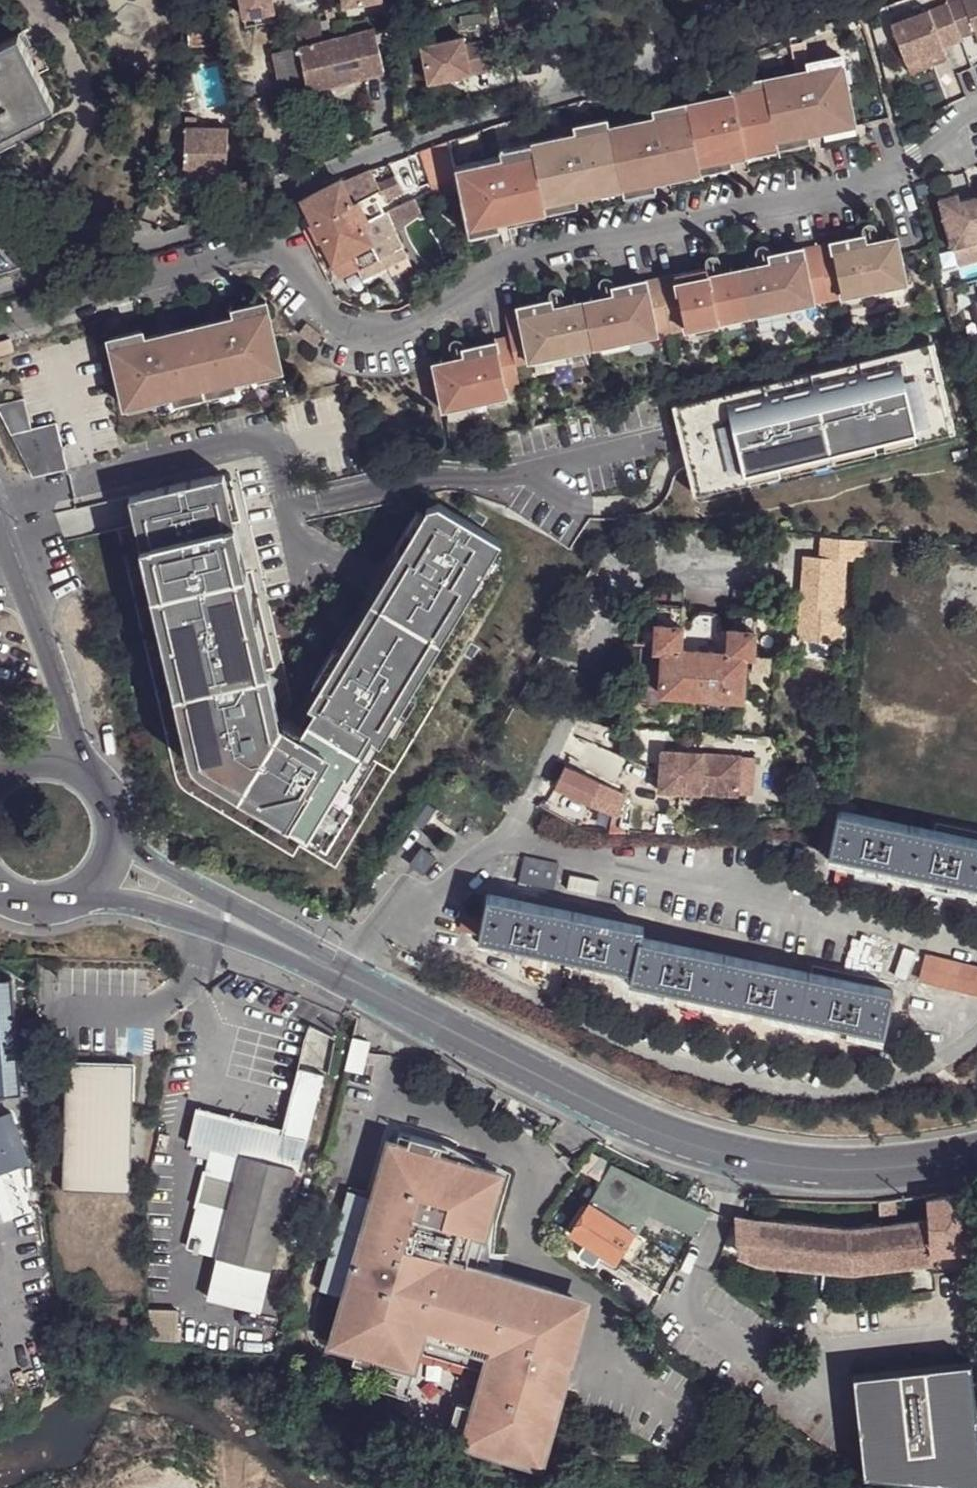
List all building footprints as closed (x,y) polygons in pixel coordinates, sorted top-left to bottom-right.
[(244,10),(274,4),(273,0),(242,0),(244,10)] [(976,31),(976,0),(958,0),(953,2),(967,35),(976,31)] [(897,24),(912,60),(949,45),(968,38),(967,35),(953,2),(897,24)] [(189,12),(191,49),(214,48),(211,10),(189,12)] [(21,22),(28,35),(33,33),(26,19),(21,22)] [(276,51),(285,93),(387,69),(377,27),(325,40),(324,30),(322,20),(318,20),(319,22),(301,25),(298,26),(302,45),(276,51)] [(43,101),(55,94),(41,62),(28,35),(21,22),(0,31),(0,122),(43,101)] [(426,74),(468,67),(462,29),(421,35),(426,74)] [(28,35),(41,62),(50,58),(38,31),(33,33),(28,35)] [(912,60),(917,73),(954,58),(949,45),(912,60)] [(844,54),(810,61),(812,69),(823,121),(856,114),(844,54)] [(823,121),(812,69),(767,78),(779,137),(811,130),(810,124),(823,121)] [(767,78),(733,85),(735,91),(746,145),(779,137),(767,78)] [(746,145),(735,91),(689,100),(701,160),(733,154),(732,148),(746,145)] [(689,100),(657,106),(658,114),(670,169),(702,161),(701,160),(689,100)] [(0,122),(0,130),(22,120),(47,107),(43,101),(0,122)] [(670,169),(658,114),(612,123),(623,178),(624,183),(656,177),(655,172),(670,169)] [(856,114),(823,121),(825,133),(859,127),(856,114)] [(610,116),(577,123),(579,130),(591,184),(623,178),(612,123),(610,116)] [(186,129),(195,129),(195,120),(186,120),(186,129)] [(195,129),(186,129),(185,169),(225,169),(226,129),(195,129)] [(591,184),(579,130),(532,139),(544,200),(578,193),(577,188),(591,184)] [(779,137),(781,147),(814,141),(811,130),(779,137)] [(779,137),(746,145),(749,156),(781,149),(781,147),(779,137)] [(447,139),(426,146),(443,193),(460,188),(454,163),(453,158),(447,139)] [(532,139),(499,146),(500,154),(513,208),(545,202),(544,200),(532,139)] [(500,154),(454,163),(460,188),(468,222),(499,217),(497,211),(513,208),(500,154)] [(702,161),(704,170),(736,164),(733,154),(701,160),(702,161)] [(702,161),(670,169),(672,179),(704,173),(704,170),(702,161)] [(390,162),(373,169),(382,190),(387,200),(404,192),(390,162)] [(340,180),(304,197),(342,277),(362,268),(379,260),(393,253),(403,248),(379,198),(375,200),(372,195),(382,190),(373,169),(342,183),(340,180)] [(656,177),(624,183),(625,188),(626,194),(657,187),(656,177)] [(623,178),(591,184),(593,194),(625,188),(624,183),(623,178)] [(967,190),(959,192),(962,200),(968,198),(967,190)] [(947,196),(961,245),(976,241),(976,195),(968,198),(962,200),(959,192),(947,196)] [(545,202),(546,210),(581,204),(578,193),(544,200),(545,202)] [(415,199),(388,212),(393,223),(421,211),(415,199)] [(513,208),(516,218),(547,212),(546,210),(545,202),(513,208)] [(499,217),(468,222),(470,234),(502,228),(499,217)] [(910,280),(901,235),(870,241),(868,234),(820,243),(831,296),(910,280)] [(831,296),(820,243),(772,253),(775,262),(744,268),(753,313),(831,296)] [(379,260),(362,268),(368,280),(408,261),(403,248),(393,253),(379,260)] [(664,276),(674,330),(753,313),(744,268),(711,274),(709,266),(664,276)] [(587,300),(596,345),(674,330),(664,276),(617,285),(618,294),(587,300)] [(512,334),(517,361),(596,345),(587,300),(555,306),(553,298),(507,308),(512,334)] [(270,299),(237,307),(239,315),(251,366),(284,359),(270,299)] [(251,366),(239,315),(192,326),(207,385),(240,377),(253,374),(251,366)] [(207,385),(192,326),(147,336),(159,387),(161,395),(174,392),(207,385)] [(159,387),(147,336),(145,328),(113,336),(126,395),(159,387)] [(517,361),(512,334),(496,337),(496,340),(466,347),(467,356),(436,362),(446,406),(523,391),(517,361)] [(941,339),(682,401),(704,492),(962,426),(941,339)] [(251,366),(253,374),(254,377),(287,370),(284,359),(251,366)] [(240,377),(207,385),(209,395),(242,388),(240,377)] [(207,385),(174,392),(176,402),(209,395),(207,385)] [(159,387),(126,395),(129,406),(162,399),(161,395),(159,387)] [(66,471),(52,425),(13,438),(38,474),(66,471)] [(229,472),(218,475),(224,501),(235,498),(229,472)] [(367,774),(360,770),(382,735),(388,738),(395,726),(417,690),(432,666),(425,662),(457,609),(464,613),(479,589),(500,553),(508,540),(448,504),(437,506),(433,513),(401,567),(396,574),(402,577),(386,604),(371,629),(365,625),(361,633),(328,686),(321,699),(328,704),(310,733),(305,731),(302,737),(275,721),(264,671),(258,648),(252,622),(247,600),(229,524),(224,501),(218,475),(146,492),(152,517),(157,540),(163,566),(168,589),(174,615),(180,639),(186,664),(191,688),(197,714),(202,737),(206,752),(235,770),(256,782),(278,796),(299,808),(334,829),(351,800),(367,774)] [(140,520),(152,517),(146,492),(135,494),(140,520)] [(391,561),(401,567),(433,513),(423,507),(391,561)] [(241,521),(229,524),(247,600),(258,597),(241,521)] [(867,536),(820,533),(819,553),(803,552),(798,636),(842,639),(846,557),(866,559),(867,536)] [(151,569),(163,566),(157,540),(146,543),(151,569)] [(510,559),(500,553),(479,589),(488,594),(510,559)] [(396,574),(381,600),(386,604),(402,577),(396,574)] [(163,618),(174,615),(168,589),(157,592),(163,618)] [(744,696),(749,652),(756,653),(758,610),(733,608),(731,625),(684,622),(684,605),(661,603),(643,602),(642,620),(637,620),(636,638),(642,639),(666,640),(665,645),(642,643),(637,700),(649,700),(649,704),(662,705),(663,690),(744,696)] [(464,613),(457,609),(425,662),(432,666),(435,668),(467,615),(464,613)] [(263,619),(252,622),(258,648),(269,645),(263,619)] [(318,681),(328,686),(361,633),(351,627),(318,681)] [(174,667),(186,664),(180,639),(168,641),(174,667)] [(274,669),(264,671),(275,721),(302,737),(305,731),(307,727),(285,714),(274,669)] [(186,717),(197,714),(191,688),(180,691),(186,717)] [(417,690),(395,726),(405,732),(427,696),(417,690)] [(382,735),(360,770),(367,774),(370,776),(391,740),(388,738),(382,735)] [(229,779),(235,770),(206,752),(202,737),(191,739),(196,759),(229,779)] [(741,755),(662,748),(659,790),(738,796),(741,755)] [(571,765),(560,785),(594,803),(605,783),(571,765)] [(272,805),(278,796),(256,782),(250,792),(272,805)] [(361,805),(351,800),(334,829),(299,808),(293,818),(337,844),(361,805)] [(415,824),(424,831),(437,812),(429,806),(415,824)] [(830,853),(890,866),(976,885),(976,843),(934,834),(839,813),(830,853)] [(937,826),(934,834),(976,843),(976,835),(937,826)] [(413,866),(426,875),(438,859),(424,850),(413,866)] [(521,883),(553,890),(560,865),(526,858),(521,883)] [(491,898),(482,935),(558,952),(634,968),(636,968),(643,938),(644,930),(491,898)] [(643,938),(636,968),(634,968),(632,978),(710,994),(791,1012),(883,1031),(886,1025),(890,1003),(892,992),(810,974),(643,938)] [(920,978),(976,996),(976,969),(927,954),(920,978)] [(894,984),(812,967),(810,974),(892,992),(894,984)] [(0,980),(0,1094),(20,1092),(11,980),(0,980)] [(897,1005),(890,1003),(886,1025),(892,1026),(897,1005)] [(312,1023),(283,1136),(307,1142),(326,1147),(342,1088),(353,1038),(312,1023)] [(135,1069),(67,1065),(60,1193),(127,1196),(135,1069)] [(12,1110),(0,1114),(0,1173),(30,1161),(12,1110)] [(283,1136),(197,1114),(189,1144),(211,1150),(243,1158),(244,1156),(296,1168),(296,1171),(300,1172),(307,1142),(283,1136)] [(319,1289),(343,1296),(330,1342),(355,1349),(376,1356),(388,1359),(415,1367),(420,1350),(482,1368),(472,1404),(457,1399),(446,1435),(535,1462),(580,1304),(531,1290),(534,1282),(466,1262),(493,1168),(485,1166),(440,1153),(396,1140),(389,1138),(372,1196),(348,1188),(319,1289)] [(444,1141),(440,1153),(485,1166),(468,1153),(459,1147),(444,1141)] [(243,1158),(211,1150),(187,1246),(219,1255),(243,1158)] [(601,1182),(612,1161),(604,1155),(599,1161),(590,1171),(589,1172),(601,1182)] [(296,1168),(244,1156),(243,1158),(219,1255),(272,1268),(296,1171),(296,1168)] [(589,1204),(635,1230),(647,1208),(659,1187),(612,1161),(601,1182),(596,1190),(589,1204)] [(976,1249),(966,1194),(925,1199),(927,1222),(930,1253),(934,1253),(976,1249)] [(896,1197),(879,1200),(880,1216),(898,1213),(896,1197)] [(589,1204),(571,1235),(587,1244),(604,1254),(616,1261),(635,1230),(589,1204)] [(741,1254),(759,1262),(851,1270),(933,1263),(934,1253),(930,1253),(927,1222),(917,1223),(911,1224),(880,1227),(853,1230),(738,1215),(741,1254)] [(604,1254),(587,1244),(580,1255),(581,1261),(594,1268),(598,1265),(604,1254)] [(147,1339),(179,1339),(180,1308),(147,1306),(147,1339)] [(376,1356),(355,1349),(352,1359),(373,1365),(376,1356)] [(388,1359),(380,1385),(407,1393),(415,1367),(388,1359)] [(973,1361),(857,1374),(868,1473),(976,1482),(976,1393),(973,1361)]
